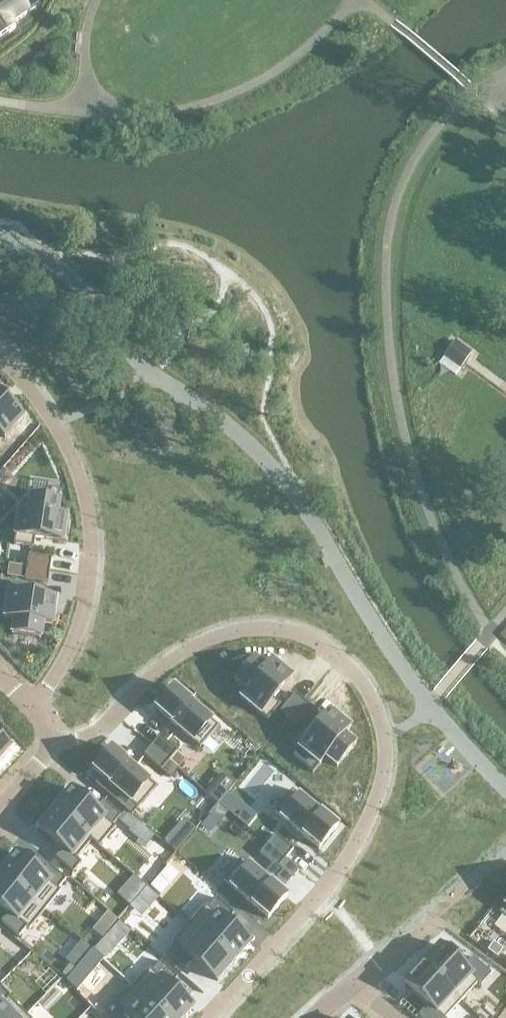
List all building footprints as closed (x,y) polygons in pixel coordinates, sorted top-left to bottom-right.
[(16,29),(13,25),(27,15),(16,0),(0,0),(0,40),(16,29)] [(31,9),(40,2),(39,0),(24,0),(31,9)] [(458,340),(447,355),(461,365),(472,350),(458,340)] [(5,439),(24,418),(0,395),(0,434),(5,439)] [(19,510),(14,545),(34,548),(35,538),(63,542),(67,517),(58,515),(60,501),(30,496),(28,511),(19,510)] [(29,555),(27,567),(50,571),(52,559),(29,555)] [(27,567),(25,580),(48,583),(50,571),(27,567)] [(10,584),(5,619),(14,621),(12,635),(41,639),(43,625),(53,626),(56,600),(28,597),(30,587),(10,584)] [(254,658),(235,681),(246,691),(240,698),(268,721),(281,705),(273,699),(291,677),(271,660),(265,668),(254,658)] [(174,688),(155,710),(178,730),(200,748),(219,727),(197,708),(174,688)] [(295,694),(280,712),(290,720),(304,702),(295,694)] [(304,702),(290,720),(299,728),(314,710),(304,702)] [(305,727),(292,743),(320,766),(326,758),(337,768),(356,745),(344,735),(350,728),(331,712),(312,734),(305,727)] [(160,738),(152,747),(171,762),(178,753),(160,738)] [(11,751),(0,740),(0,762),(11,751)] [(152,747),(145,756),(163,772),(171,762),(152,747)] [(112,749),(93,771),(116,791),(138,809),(156,788),(135,769),(112,749)] [(70,790),(54,809),(100,847),(116,828),(113,826),(121,816),(103,801),(95,811),(70,790)] [(292,790),(274,812),(296,830),(296,831),(319,850),(338,827),(314,808),(314,809),(292,790)] [(54,809),(38,828),(63,849),(55,858),(73,873),(82,863),(77,859),(92,841),(99,848),(100,847),(54,809)] [(275,835),(268,845),(285,859),(293,850),(275,835)] [(268,845),(260,854),(278,869),(285,859),(268,845)] [(0,873),(0,874),(45,910),(61,891),(58,889),(66,880),(48,865),(40,874),(15,854),(0,873)] [(242,859),(224,881),(246,900),(245,900),(268,919),(287,897),(264,878),(242,859)] [(9,913),(1,922),(19,937),(27,928),(30,930),(45,910),(0,874),(0,906),(9,913)] [(206,905),(189,924),(234,963),(250,944),(226,923),(234,914),(216,898),(208,907),(206,905)] [(176,945),(168,954),(185,970),(193,960),(218,982),(234,963),(189,924),(173,943),(176,945)] [(493,943),(488,951),(497,958),(503,950),(493,943)] [(439,946),(422,964),(461,1001),(478,983),(481,986),(491,975),(473,957),(463,967),(439,946)] [(133,987),(167,1017),(185,1017),(193,1009),(170,987),(178,978),(161,962),(152,971),(150,969),(133,987)] [(404,982),(428,1005),(419,1015),(421,1017),(446,1017),(461,1001),(422,964),(404,982)] [(110,1016),(112,1017),(167,1017),(133,987),(116,1005),(118,1007),(110,1016)] [(27,1015),(9,998),(10,996),(1,988),(0,989),(0,1017),(23,1017),(27,1015)]
